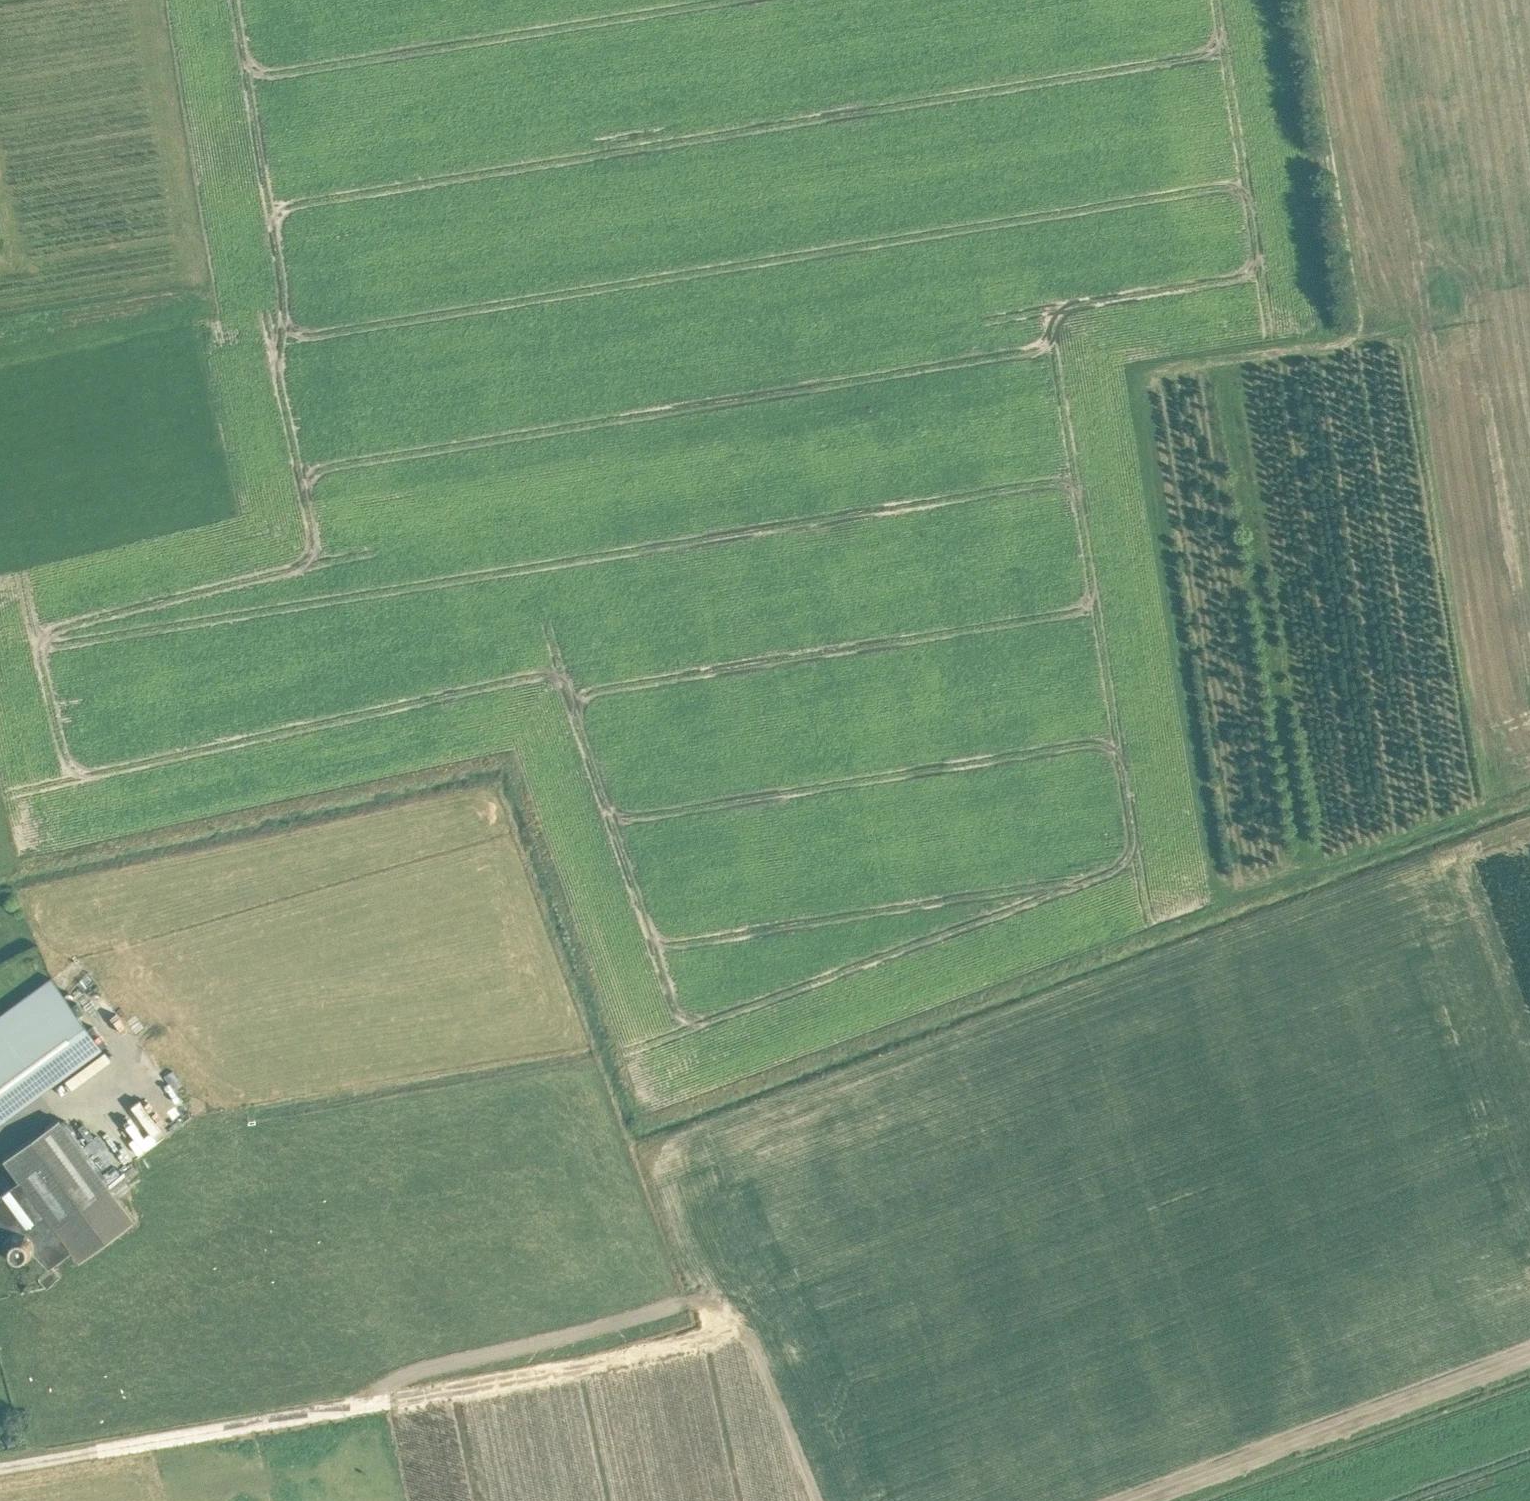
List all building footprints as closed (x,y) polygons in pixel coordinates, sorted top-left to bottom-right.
[(50,977),(0,1014),(0,1123),(102,1049),(50,977)] [(126,1145),(176,1124),(164,1096),(114,1117),(126,1145)] [(0,1194),(0,1235),(4,1240),(3,1246),(5,1254),(9,1258),(15,1261),(25,1261),(47,1287),(62,1273),(54,1263),(71,1250),(80,1261),(136,1220),(60,1119),(4,1159),(19,1180),(0,1194)]
